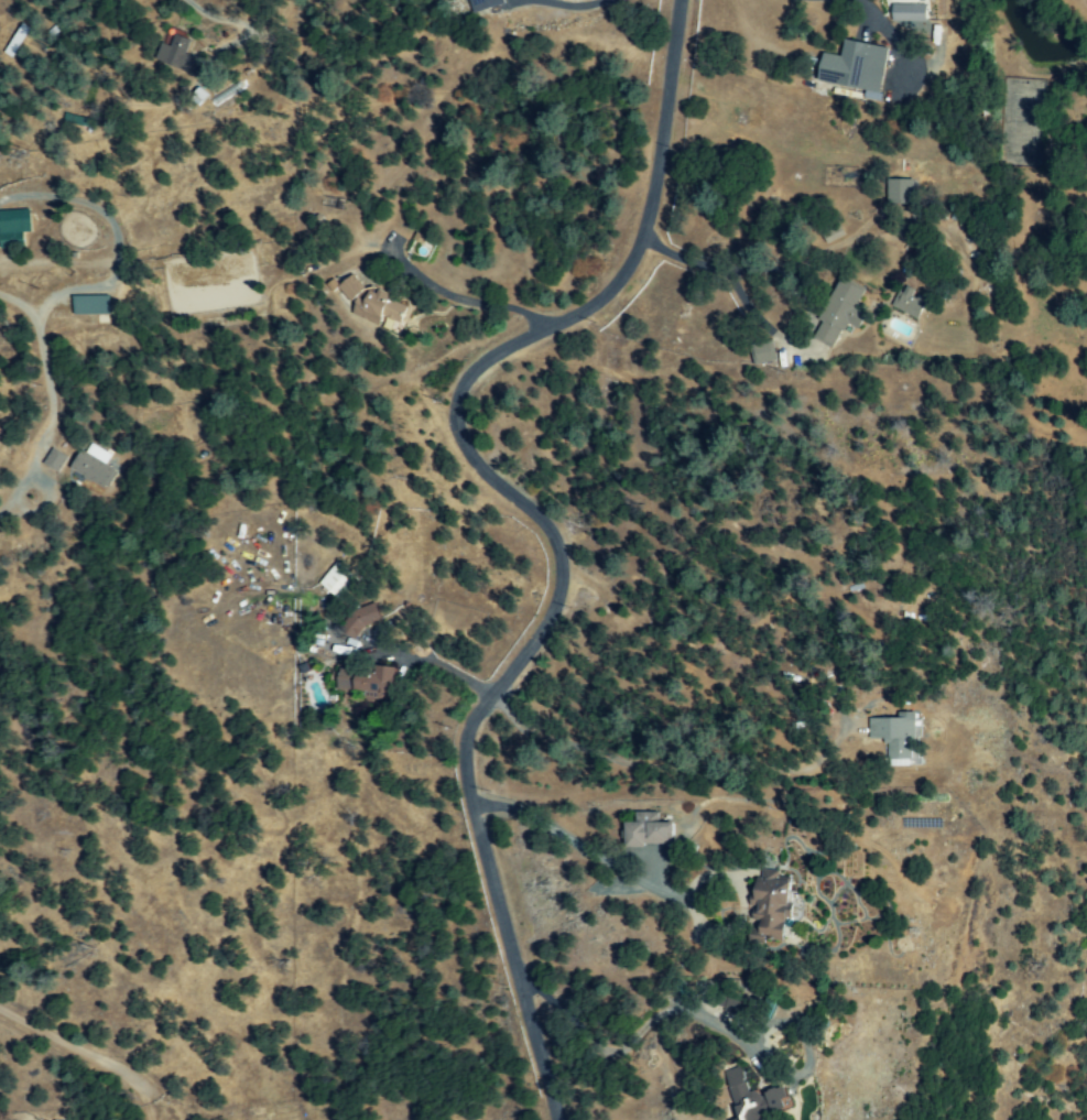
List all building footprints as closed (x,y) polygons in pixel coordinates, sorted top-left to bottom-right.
[(475,15),(484,13),(500,12),(517,7),(522,7),(534,4),(534,0),(471,0),(475,15)] [(892,23),(928,23),(928,0),(892,0),(892,23)] [(198,75),(203,59),(187,55),(191,39),(176,35),(172,46),(162,43),(156,62),(198,75)] [(889,48),(846,40),(842,57),(824,54),(819,83),(881,94),(889,48)] [(888,205),(915,205),(915,180),(889,179),(888,205)] [(30,210),(0,211),(0,230),(1,249),(25,248),(24,232),(31,232),(30,210)] [(339,288),(351,302),(367,289),(355,275),(339,288)] [(819,321),(822,323),(815,336),(835,346),(847,324),(859,330),(868,313),(857,308),(867,290),(842,277),(819,321)] [(894,309),(920,319),(929,297),(903,286),(894,309)] [(409,307),(394,302),(396,297),(373,289),(369,302),(358,298),(352,315),(381,325),(383,317),(403,324),(409,307)] [(73,297),(73,315),(111,315),(110,296),(73,297)] [(776,363),(772,341),(749,345),(753,367),(776,363)] [(81,450),(70,470),(104,489),(115,470),(105,465),(111,455),(92,445),(87,454),(81,450)] [(44,466),(59,473),(67,456),(52,449),(44,466)] [(340,600),(357,579),(337,563),(320,584),(340,600)] [(347,637),(383,622),(375,603),(345,615),(348,622),(342,624),(347,637)] [(333,669),(331,690),(395,694),(397,668),(378,667),(377,672),(333,669)] [(872,720),(872,741),(887,741),(887,768),(922,768),(922,714),(901,714),(901,720),(872,720)] [(639,815),(639,825),(629,825),(628,848),(677,849),(678,826),(662,826),(663,815),(639,815)] [(790,946),(793,923),(794,923),(799,887),(784,885),(785,876),(768,873),(767,883),(760,883),(757,909),(763,910),(762,922),(768,923),(766,943),(790,946)] [(753,1027),(759,1014),(732,1001),(726,1014),(753,1027)] [(744,1116),(736,1118),(736,1119),(769,1119),(776,1118),(775,1111),(798,1105),(792,1083),(766,1089),(765,1086),(755,1089),(748,1064),(732,1069),(744,1116)]
